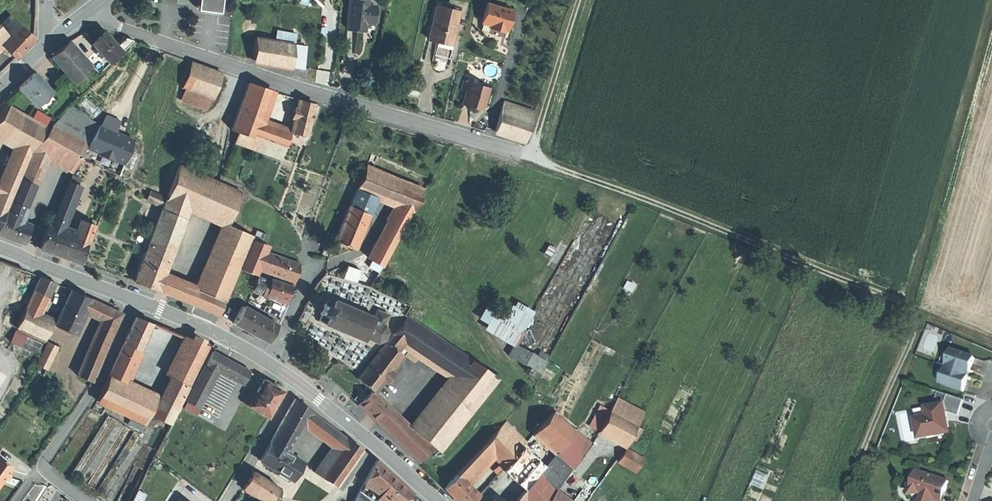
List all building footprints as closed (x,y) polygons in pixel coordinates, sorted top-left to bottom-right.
[(199,8),(209,9),(210,0),(200,0),(199,8)] [(222,11),(223,0),(210,0),(209,9),(222,11)] [(361,0),(350,0),(347,28),(357,29),(361,29),(362,22),(372,23),(373,24),(375,6),(368,5),(368,1),(361,0)] [(513,11),(488,4),(482,23),(491,25),(493,26),(493,28),(505,32),(506,29),(506,27),(506,25),(510,23),(513,11)] [(459,12),(437,6),(429,39),(440,42),(451,45),(459,12)] [(12,17),(2,28),(10,37),(21,26),(12,17)] [(362,22),(361,29),(371,31),(372,23),(362,22)] [(10,37),(3,45),(4,47),(15,59),(32,41),(33,37),(21,26),(10,37)] [(0,29),(0,42),(3,45),(10,37),(2,28),(0,29)] [(96,31),(88,32),(96,41),(105,32),(107,31),(96,31)] [(277,31),(275,41),(294,44),(296,34),(277,31)] [(118,46),(105,32),(96,41),(92,44),(99,52),(104,58),(110,64),(123,52),(118,46)] [(127,38),(118,46),(123,52),(134,41),(127,38)] [(275,41),(255,38),(254,60),(304,68),(306,46),(294,44),(275,41)] [(59,51),(52,57),(75,84),(91,70),(68,44),(59,51)] [(222,74),(192,63),(183,88),(213,99),(222,74)] [(34,74),(19,88),(37,107),(52,93),(34,74)] [(488,88),(465,81),(462,91),(467,92),(463,105),(472,107),(482,110),(488,88)] [(268,90),(249,83),(231,130),(238,133),(250,137),(257,118),(257,119),(268,90)] [(213,99),(183,88),(179,100),(204,109),(213,99)] [(85,98),(81,103),(93,112),(97,107),(85,98)] [(5,101),(0,106),(0,119),(10,106),(5,101)] [(306,103),(299,101),(297,109),(294,119),(291,131),(307,135),(310,124),(312,118),(315,105),(306,103)] [(535,112),(504,102),(498,122),(495,131),(526,141),(535,112)] [(0,119),(0,138),(21,149),(29,154),(47,127),(10,106),(0,119)] [(68,109),(53,124),(88,142),(90,143),(100,126),(68,109)] [(257,118),(250,137),(285,149),(291,131),(257,119),(257,118)] [(75,169),(88,142),(53,124),(36,149),(75,169)] [(132,141),(100,126),(90,143),(81,159),(119,176),(132,141)] [(250,137),(238,133),(235,142),(281,159),(285,149),(250,137)] [(21,149),(0,199),(0,208),(6,210),(29,154),(21,149)] [(141,155),(131,151),(121,174),(131,178),(141,155)] [(372,154),(367,166),(378,171),(407,183),(412,171),(372,154)] [(38,163),(30,159),(22,176),(30,180),(38,163)] [(180,166),(167,198),(190,208),(229,225),(242,193),(180,166)] [(378,171),(367,166),(357,189),(369,194),(378,171)] [(407,183),(378,171),(369,194),(377,198),(400,208),(412,213),(425,191),(407,183)] [(35,185),(21,179),(11,202),(26,208),(35,185)] [(79,186),(70,182),(52,227),(53,227),(52,229),(60,232),(79,186)] [(369,194),(357,189),(350,206),(370,214),(377,198),(369,194)] [(162,197),(151,192),(147,200),(159,206),(162,197)] [(167,199),(162,197),(159,206),(164,208),(167,199)] [(190,208),(167,198),(167,199),(164,208),(163,209),(186,219),(190,208)] [(26,208),(11,202),(5,217),(20,223),(26,208)] [(370,214),(350,206),(336,241),(346,245),(355,249),(370,214)] [(412,213),(400,208),(370,260),(372,261),(382,267),(412,213)] [(186,219),(163,209),(134,282),(158,291),(164,276),(186,219)] [(5,217),(0,229),(0,234),(11,238),(24,243),(31,227),(20,223),(5,217)] [(84,221),(77,239),(87,242),(89,243),(95,226),(84,221)] [(253,236),(229,226),(210,270),(234,280),(253,236)] [(52,229),(47,228),(39,248),(51,253),(63,257),(70,236),(60,232),(52,229)] [(269,236),(258,231),(241,269),(255,275),(268,246),(265,245),(269,236)] [(77,239),(70,236),(63,257),(73,261),(77,239)] [(87,242),(77,239),(73,261),(81,264),(87,242)] [(300,265),(272,255),(266,271),(295,281),(297,274),(300,265)] [(382,267),(372,261),(369,267),(379,273),(383,268),(382,267)] [(355,269),(348,266),(343,280),(350,282),(355,269)] [(364,272),(355,269),(350,282),(359,284),(364,272)] [(234,280),(210,270),(201,291),(225,301),(234,280)] [(258,277),(241,270),(230,293),(247,302),(250,295),(252,291),(258,277)] [(176,281),(164,276),(158,291),(170,295),(176,281)] [(49,280),(41,277),(34,291),(42,294),(49,280)] [(258,277),(252,291),(262,294),(265,286),(258,283),(260,278),(258,277)] [(292,286),(272,279),(271,282),(266,296),(287,303),(289,294),(292,286)] [(55,283),(49,280),(42,294),(49,298),(55,283)] [(201,291),(176,281),(170,295),(183,301),(218,315),(225,301),(201,291)] [(271,282),(267,281),(265,286),(262,294),(266,296),(271,282)] [(80,294),(71,290),(55,325),(75,334),(85,313),(91,299),(80,294)] [(42,294),(34,291),(26,309),(40,316),(49,298),(42,294)] [(250,295),(247,302),(266,313),(270,307),(250,295)] [(373,316),(328,298),(326,304),(324,303),(324,305),(323,304),(319,313),(320,313),(319,315),(320,316),(319,320),(325,322),(324,324),(364,340),(365,338),(375,342),(383,339),(386,332),(383,326),(388,315),(376,310),(373,316)] [(108,307),(91,299),(85,313),(102,321),(108,307)] [(539,354),(519,344),(535,309),(516,300),(511,311),(489,301),(480,319),(488,322),(485,330),(514,344),(508,355),(542,372),(551,354),(541,349),(539,354)] [(243,306),(233,323),(245,330),(244,333),(249,335),(254,338),(256,335),(268,342),(277,324),(243,306)] [(108,307),(102,321),(94,338),(96,339),(109,345),(123,314),(108,307)] [(40,316),(26,309),(17,328),(45,341),(54,322),(40,316)] [(145,321),(136,317),(124,344),(140,351),(153,324),(145,321)] [(407,317),(390,337),(400,344),(406,348),(421,327),(407,317)] [(421,327),(406,348),(410,351),(419,357),(456,382),(481,398),(497,377),(421,327)] [(42,344),(16,331),(11,342),(37,355),(42,344)] [(390,337),(386,342),(395,350),(400,344),(390,337)] [(109,345),(96,339),(79,377),(92,382),(109,345)] [(208,347),(190,340),(170,377),(188,387),(208,347)] [(386,342),(357,378),(366,386),(371,390),(373,393),(383,381),(394,367),(403,356),(395,350),(386,342)] [(58,347),(49,343),(38,365),(47,370),(58,347)] [(140,351),(124,344),(117,358),(133,366),(140,351)] [(419,357),(410,351),(406,355),(416,362),(419,357)] [(975,358),(953,351),(951,356),(947,368),(967,375),(969,370),(971,371),(975,358)] [(218,355),(213,352),(206,364),(219,371),(224,374),(231,362),(218,355)] [(951,356),(944,353),(936,378),(943,380),(947,368),(951,356)] [(133,366),(117,358),(112,370),(126,376),(128,377),(133,366)] [(250,372),(231,362),(224,374),(243,385),(250,372)] [(206,364),(193,388),(206,395),(219,371),(206,364)] [(394,367),(383,381),(385,384),(397,370),(394,367)] [(967,375),(947,368),(943,380),(942,385),(964,392),(968,380),(966,379),(966,377),(967,375)] [(126,376),(112,370),(110,375),(124,382),(126,376)] [(124,382),(110,375),(104,388),(98,401),(131,416),(144,423),(146,423),(158,397),(124,382)] [(188,387),(170,377),(152,415),(169,424),(188,387)] [(263,380),(256,393),(248,406),(267,417),(282,392),(274,387),(263,380)] [(481,398),(456,382),(447,393),(470,412),(481,398)] [(366,386),(353,400),(357,404),(371,390),(366,386)] [(206,395),(193,388),(186,401),(199,408),(206,395)] [(256,393),(251,390),(243,403),(248,406),(256,393)] [(371,390),(357,404),(369,415),(383,401),(373,393),(371,390)] [(447,393),(415,432),(417,434),(431,446),(438,451),(470,412),(447,393)] [(929,418),(916,421),(920,441),(937,437),(937,435),(947,432),(950,428),(949,422),(947,413),(959,417),(964,401),(960,399),(949,395),(946,405),(927,409),(929,418)] [(617,398),(609,412),(637,427),(644,413),(617,398)] [(312,412),(295,399),(280,424),(267,449),(279,456),(282,450),(284,447),(287,442),(293,446),(304,426),(312,412)] [(383,401),(369,415),(376,423),(390,408),(383,401)] [(609,412),(600,406),(590,425),(627,445),(631,437),(637,427),(609,412)] [(390,408),(376,423),(389,434),(403,448),(417,434),(415,432),(390,408)] [(554,411),(534,434),(555,453),(556,453),(575,431),(554,411)] [(321,419),(312,412),(304,426),(311,431),(321,419)] [(135,432),(109,415),(71,474),(97,490),(135,432)] [(144,423),(131,416),(128,424),(141,430),(144,423)] [(326,423),(321,419),(311,431),(322,440),(332,427),(326,423)] [(526,442),(506,421),(499,429),(519,450),(526,442)] [(343,435),(332,427),(322,440),(333,448),(343,435)] [(637,427),(631,437),(636,440),(642,430),(637,427)] [(499,429),(485,444),(495,454),(502,461),(506,466),(519,450),(499,429)] [(575,431),(556,453),(557,454),(571,468),(572,468),(580,458),(591,444),(576,430),(575,431)] [(417,434),(403,448),(417,462),(431,446),(417,434)] [(350,441),(343,435),(333,448),(334,449),(341,454),(350,441)] [(362,450),(350,441),(341,454),(323,478),(336,487),(362,450)] [(293,446),(287,442),(284,447),(290,451),(293,446)] [(591,444),(580,458),(591,466),(605,476),(616,461),(592,443),(591,444)] [(485,444),(458,473),(467,482),(495,454),(485,444)] [(284,447),(282,450),(291,455),(293,452),(290,451),(284,447)] [(644,459),(627,448),(619,461),(635,472),(644,459)] [(279,456),(267,449),(260,462),(293,481),(304,463),(291,455),(282,450),(279,456)] [(334,449),(312,475),(322,480),(323,478),(341,454),(334,449)] [(540,471),(519,450),(506,466),(518,477),(527,486),(537,474),(540,471)] [(571,468),(557,454),(542,471),(557,486),(571,468)] [(5,479),(13,468),(0,458),(0,485),(5,479)] [(385,468),(375,460),(364,482),(380,494),(393,475),(385,468)] [(506,466),(502,461),(497,466),(501,471),(506,466)] [(605,476),(591,466),(583,477),(576,486),(581,490),(590,497),(605,476)] [(306,471),(294,490),(297,491),(305,496),(313,500),(315,500),(324,486),(325,484),(326,483),(322,480),(312,475),(306,471)] [(244,487),(259,496),(267,500),(272,500),(279,488),(254,472),(248,481),(244,487)] [(919,472),(915,484),(910,482),(909,487),(911,497),(921,495),(923,496),(922,500),(921,500),(939,500),(940,500),(941,500),(944,491),(946,492),(950,482),(919,472)] [(458,473),(444,487),(451,495),(454,498),(468,484),(467,482),(458,473)] [(537,474),(527,486),(522,492),(527,499),(529,500),(547,500),(553,493),(537,474)] [(393,475),(380,494),(376,500),(377,500),(406,500),(411,493),(406,486),(393,475)] [(518,477),(509,483),(520,494),(522,492),(527,486),(518,477)] [(508,482),(495,496),(500,500),(514,500),(520,494),(509,483),(508,482)] [(454,498),(457,500),(473,500),(479,495),(468,484),(454,498)] [(574,500),(586,500),(590,497),(581,490),(574,500)] [(137,491),(132,500),(141,500),(144,495),(137,491)] [(297,491),(291,500),(302,500),(305,496),(297,491)] [(355,500),(374,500),(360,491),(355,500)] [(547,500),(558,500),(562,496),(555,491),(553,493),(547,500)] [(527,499),(522,492),(520,494),(514,500),(525,500),(527,499)]
